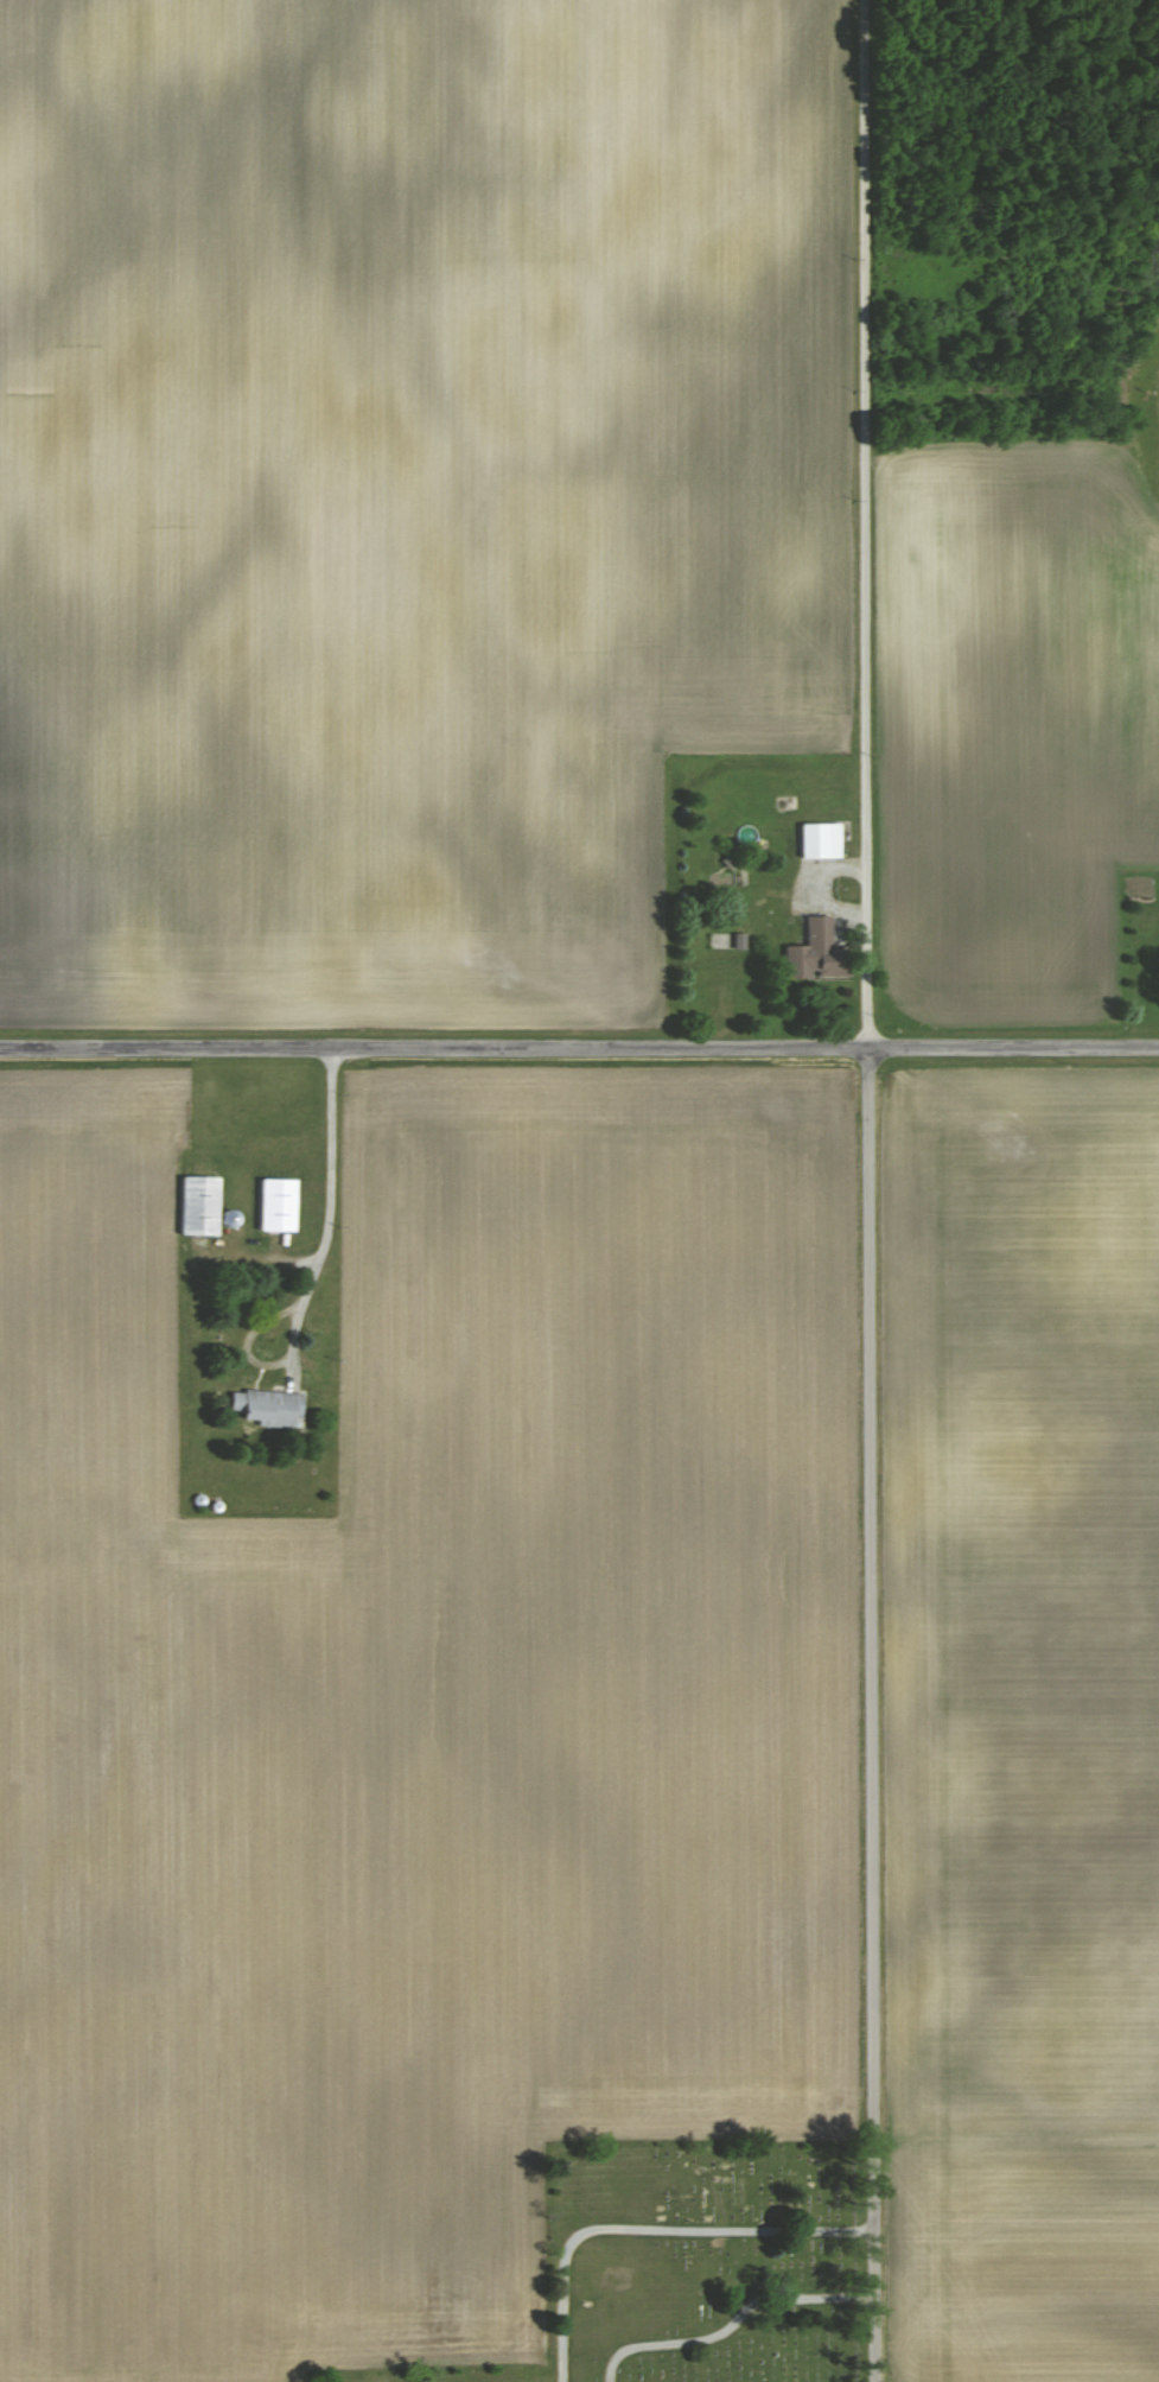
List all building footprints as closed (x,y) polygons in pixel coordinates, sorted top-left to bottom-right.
[(840,858),(840,823),(800,823),(800,858),(840,858)] [(785,945),(785,978),(849,976),(849,945),(832,946),(832,914),(806,915),(806,945),(785,945)] [(220,1235),(220,1225),(239,1225),(239,1210),(220,1210),(221,1176),(181,1175),(180,1234),(220,1235)] [(296,1231),(296,1178),(259,1177),(259,1231),(296,1231)] [(302,1393),(231,1389),(230,1409),(240,1410),(239,1422),(300,1425),(302,1393)]
